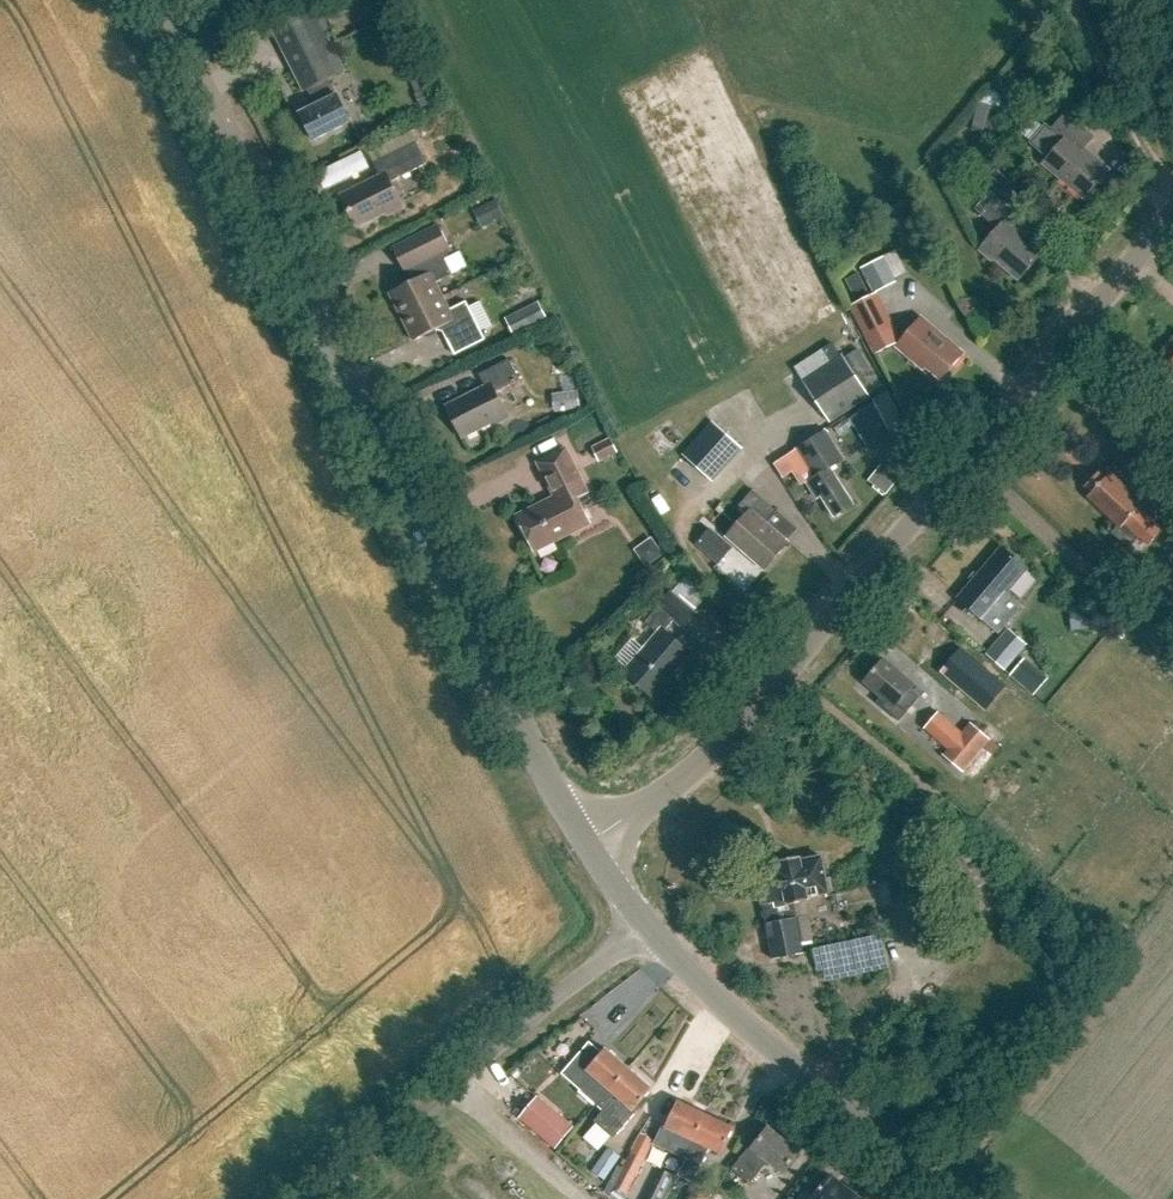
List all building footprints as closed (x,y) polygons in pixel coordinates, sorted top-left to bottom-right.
[(312,9),(272,29),(304,92),(309,89),(317,105),(302,113),(316,141),(353,122),(331,79),(344,72),(312,9)] [(994,133),(1001,105),(981,100),(974,128),(994,133)] [(1068,115),(1055,130),(1048,124),(1031,143),(1050,159),(1045,165),(1087,201),(1111,173),(1086,150),(1096,139),(1068,115)] [(417,142),(374,163),(380,175),(341,195),(357,227),(387,212),(388,215),(404,207),(391,182),(428,164),(417,142)] [(506,214),(497,198),(476,209),(484,226),(506,214)] [(984,217),(998,229),(983,246),(995,256),(996,254),(1020,275),(1041,251),(1011,225),(1019,215),(1001,198),(984,217)] [(420,277),(390,292),(402,316),(442,294),(436,281),(452,273),(441,251),(450,246),(438,223),(393,247),(405,270),(414,265),(420,277)] [(896,251),(861,266),(872,291),(907,276),(896,251)] [(861,271),(843,281),(853,300),(871,291),(861,271)] [(450,337),(448,338),(456,353),(485,338),(466,300),(449,308),(442,294),(402,316),(414,340),(444,325),(450,337)] [(873,295),(851,306),(875,351),(897,340),(873,295)] [(548,319),(539,302),(506,318),(514,335),(548,319)] [(921,317),(897,345),(924,368),(925,366),(943,380),(965,354),(921,317)] [(843,355),(802,381),(828,422),(869,396),(843,355)] [(506,356),(477,371),(483,383),(443,403),(460,435),(489,420),(490,423),(506,415),(493,390),(517,378),(506,356)] [(582,406),(580,389),(554,392),(556,409),(582,406)] [(868,451),(893,438),(876,404),(851,416),(868,451)] [(681,453),(711,480),(741,447),(711,420),(681,453)] [(794,450),(812,480),(805,484),(814,499),(821,494),(834,517),(853,505),(830,469),(843,461),(825,432),(794,450)] [(593,447),(600,462),(619,452),(611,438),(593,447)] [(563,445),(535,460),(552,494),(514,513),(533,549),(588,521),(577,498),(587,493),(563,445)] [(868,481),(888,494),(900,475),(880,463),(868,481)] [(1084,488),(1091,494),(1087,498),(1117,525),(1110,532),(1128,548),(1139,537),(1149,546),(1163,530),(1154,521),(1165,508),(1149,493),(1142,500),(1112,473),(1107,478),(1099,472),(1084,488)] [(740,503),(749,511),(727,535),(764,569),(789,541),(766,520),(776,509),(753,489),(740,503)] [(706,530),(694,543),(717,564),(729,551),(706,530)] [(652,537),(635,548),(646,566),(663,555),(652,537)] [(999,546),(954,598),(996,634),(1020,604),(1004,591),(1024,567),(999,546)] [(656,631),(623,670),(653,695),(673,672),(670,669),(674,664),(684,673),(706,647),(689,632),(680,643),(663,629),(672,618),(682,626),(695,611),(694,610),(709,594),(687,574),(671,592),(668,589),(643,620),(656,631)] [(1077,609),(1078,628),(1103,626),(1102,607),(1077,609)] [(1024,644),(1005,627),(983,653),(1002,669),(1024,644)] [(1033,695),(1048,678),(1025,658),(1010,674),(1033,695)] [(910,689),(913,686),(882,659),(861,682),(878,697),(874,702),(897,722),(919,697),(910,689)] [(936,712),(922,729),(945,750),(941,755),(961,773),(989,740),(969,723),(960,733),(936,712)] [(909,785),(900,797),(915,810),(925,798),(909,785)] [(776,862),(756,865),(772,955),(802,950),(795,913),(780,916),(779,905),(831,895),(822,851),(776,860),(776,862)] [(601,1054),(589,1043),(561,1075),(595,1105),(596,1103),(594,1101),(605,1089),(608,1091),(627,1068),(605,1050),(601,1054)] [(605,1089),(594,1101),(596,1103),(595,1105),(601,1110),(592,1121),(612,1138),(635,1111),(632,1108),(650,1088),(627,1068),(608,1091),(605,1089)] [(576,1131),(539,1100),(521,1122),(558,1152),(576,1131)] [(661,1124),(652,1142),(664,1148),(672,1131),(688,1139),(693,1141),(706,1114),(676,1100),(665,1125),(661,1124)] [(719,1153),(731,1126),(706,1114),(693,1141),(688,1139),(680,1155),(684,1157),(675,1174),(691,1182),(707,1148),(719,1153)] [(749,1144),(730,1167),(748,1182),(767,1159),(780,1170),(797,1151),(766,1126),(751,1146),(749,1144)] [(606,1147),(590,1170),(603,1180),(620,1156),(606,1147)] [(646,1157),(632,1150),(615,1184),(629,1191),(646,1157)] [(675,1174),(665,1169),(651,1198),(664,1198),(675,1174)] [(857,1198),(828,1174),(810,1197),(806,1193),(801,1198),(857,1198)] [(685,1198),(708,1198),(710,1195),(691,1186),(685,1198)]
